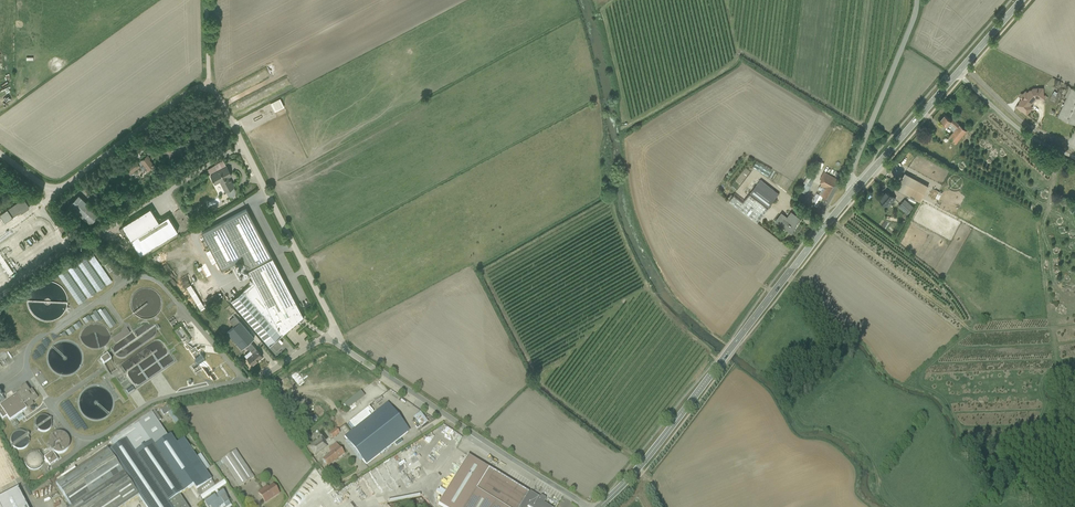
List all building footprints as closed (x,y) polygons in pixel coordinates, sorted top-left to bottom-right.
[(1046,94),(1044,94),(1043,87),(1033,88),(1031,90),(1029,90),(1027,92),(1025,90),(1023,93),(1022,93),(1021,93),(1021,94),(1021,95),(1023,97),(1020,101),(1019,101),(1019,102),(1020,102),(1016,106),(1021,110),(1022,110),(1022,109),(1026,113),(1031,109),(1028,106),(1035,99),(1045,98),(1045,97),(1046,97),(1046,94)] [(1071,87),(1066,97),(1057,116),(1074,124),(1074,89),(1071,87)] [(272,111),(282,105),(277,96),(267,101),(272,111)] [(956,143),(967,130),(953,118),(951,120),(945,114),(940,119),(953,131),(948,137),(947,136),(942,141),(951,149),(955,143),(956,143)] [(135,155),(125,163),(132,171),(144,162),(149,169),(156,164),(147,153),(138,159),(135,155)] [(223,159),(206,168),(215,183),(219,181),(226,195),(235,191),(226,174),(230,173),(223,159)] [(821,161),(817,159),(809,174),(808,173),(804,182),(810,185),(815,177),(813,176),(821,161)] [(772,170),(756,160),(752,167),(768,176),(772,170)] [(820,185),(822,186),(818,194),(820,194),(814,204),(824,210),(841,180),(824,171),(820,178),(821,178),(820,182),(821,183),(820,185)] [(905,173),(896,188),(920,201),(928,185),(905,173)] [(761,179),(743,202),(733,195),(729,201),(757,222),(779,193),(761,179)] [(931,197),(935,190),(930,187),(926,194),(931,197)] [(203,189),(192,193),(194,199),(205,195),(203,189)] [(79,190),(70,200),(91,219),(101,209),(79,190)] [(891,204),(896,198),(887,190),(883,195),(882,194),(878,198),(888,207),(891,204)] [(7,222),(31,206),(25,196),(0,212),(7,222)] [(913,206),(905,198),(899,205),(907,213),(913,206)] [(150,205),(121,223),(139,252),(177,229),(167,213),(158,219),(150,205)] [(253,281),(231,300),(268,343),(302,315),(272,254),(245,207),(202,231),(221,267),(241,257),(253,281)] [(775,220),(791,231),(796,224),(796,223),(800,218),(791,211),(787,216),(781,212),(775,220)] [(72,229),(65,234),(69,240),(76,235),(72,229)] [(109,259),(104,262),(109,269),(114,266),(109,259)] [(201,306),(182,269),(177,272),(196,309),(201,306)] [(255,334),(235,313),(230,318),(234,323),(228,329),(243,345),(255,334)] [(125,331),(111,340),(115,346),(129,336),(125,331)] [(194,342),(188,345),(195,361),(201,358),(194,342)] [(256,344),(246,354),(253,361),(263,352),(256,344)] [(108,357),(101,361),(106,369),(113,364),(108,357)] [(0,409),(0,415),(4,421),(7,418),(11,423),(33,408),(31,406),(38,401),(32,391),(29,393),(25,387),(17,392),(20,396),(0,409)] [(388,404),(344,438),(366,466),(409,432),(388,404)] [(170,406),(161,411),(164,417),(168,415),(174,425),(178,423),(170,406)] [(36,422),(35,425),(37,431),(40,433),(44,434),(47,433),(49,433),(52,429),(53,424),(51,419),(47,417),(44,416),(39,418),(36,422)] [(325,435),(330,439),(337,433),(332,428),(325,435)] [(11,439),(11,442),(13,448),(15,450),(20,451),(23,451),(25,450),(28,447),(29,441),(27,436),(23,434),(20,433),(14,435),(11,439)] [(49,440),(49,446),(51,450),(54,453),(58,454),(63,453),(67,451),(69,446),(69,439),(66,436),(62,433),(56,434),(52,436),(49,440)] [(56,483),(73,506),(125,506),(139,498),(145,506),(187,506),(179,496),(192,487),(202,502),(226,486),(222,480),(216,484),(207,471),(210,469),(202,457),(198,460),(184,440),(177,444),(172,437),(156,448),(152,442),(135,454),(126,441),(111,452),(108,447),(56,483)] [(321,440),(310,447),(315,455),(326,447),(321,440)] [(330,454),(321,460),(326,468),(345,455),(338,445),(329,451),(330,454)] [(237,452),(224,460),(241,488),(254,480),(237,452)] [(25,458),(24,462),(26,467),(29,470),(33,471),(36,470),(38,469),(41,466),(42,460),(40,456),(37,453),(33,453),(28,455),(25,458)] [(53,454),(45,459),(50,466),(58,460),(53,454)] [(531,493),(471,457),(441,504),(445,506),(523,506),(531,493)] [(421,478),(426,475),(420,466),(415,469),(421,478)] [(269,487),(259,494),(265,504),(280,495),(275,487),(271,490),(269,487)] [(0,500),(0,506),(25,506),(17,492),(0,500)] [(207,502),(210,506),(232,506),(225,492),(207,502)] [(523,506),(551,506),(545,503),(547,499),(543,496),(541,499),(531,493),(523,506)]
